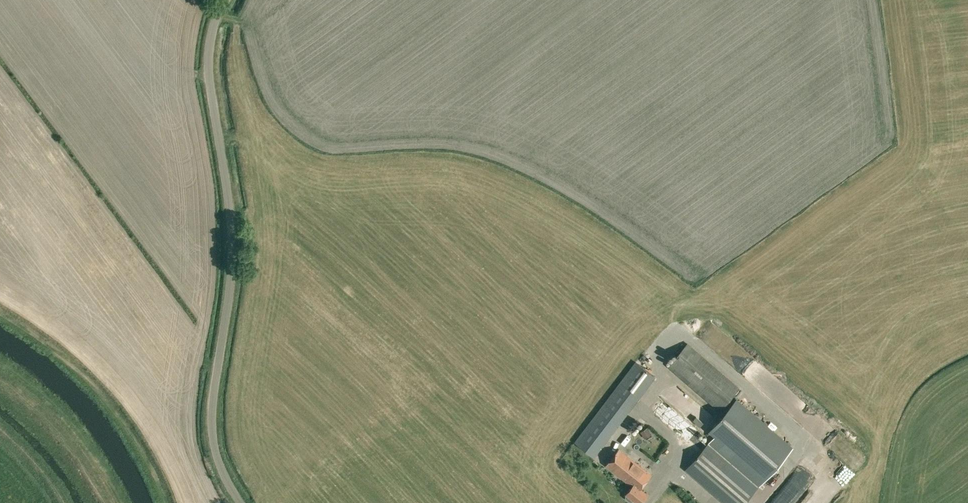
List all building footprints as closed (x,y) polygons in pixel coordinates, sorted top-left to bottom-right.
[(720,410),(739,387),(687,343),(668,366),(720,410)] [(593,456),(606,440),(654,376),(636,362),(575,442),(593,456)] [(698,450),(704,442),(673,415),(674,413),(657,399),(649,408),(698,450)] [(738,400),(710,434),(713,437),(715,439),(708,445),(759,489),(794,449),(738,400)] [(759,489),(708,445),(685,471),(722,502),(747,502),(759,489)] [(651,474),(618,449),(605,465),(632,486),(634,484),(640,488),(651,474)] [(626,494),(627,495),(625,496),(625,499),(629,502),(631,501),(633,499),(638,502),(641,502),(647,494),(640,488),(634,484),(626,494)]
